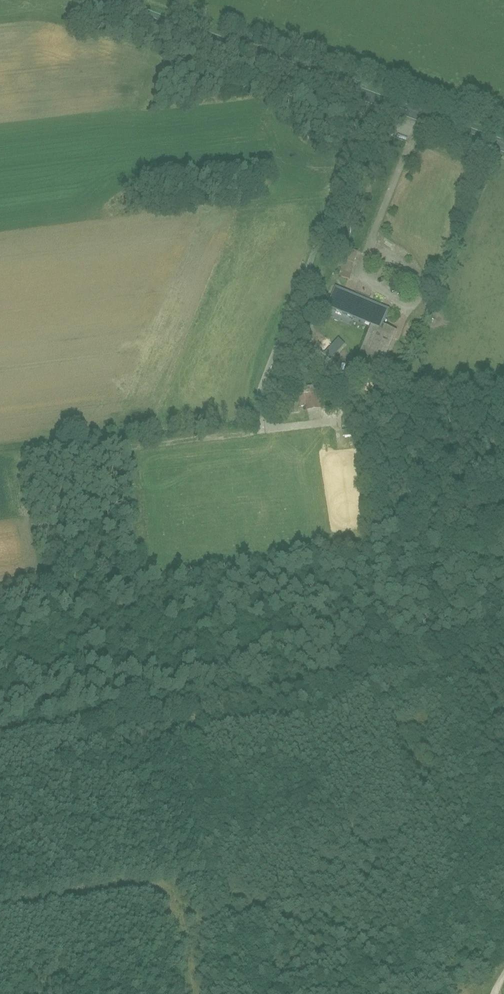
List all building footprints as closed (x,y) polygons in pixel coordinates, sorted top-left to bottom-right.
[(332,288),(325,307),(354,318),(362,299),(332,288)] [(362,299),(354,318),(382,329),(390,310),(362,299)] [(381,337),(394,341),(398,328),(386,323),(381,337)] [(305,386),(306,402),(308,402),(308,412),(321,411),(321,402),(327,402),(327,386),(305,386)]
